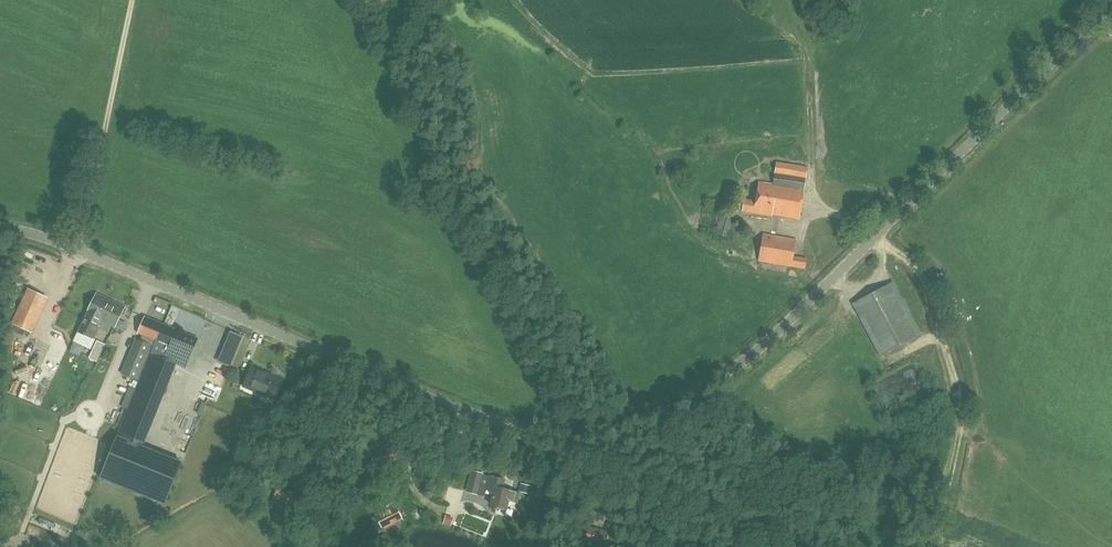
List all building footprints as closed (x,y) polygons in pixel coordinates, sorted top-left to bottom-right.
[(777,162),(773,184),(804,190),(808,167),(777,162)] [(745,199),(743,211),(773,216),(774,215),(800,219),(804,190),(759,182),(756,201),(745,199)] [(735,215),(722,211),(721,214),(717,213),(715,221),(717,222),(716,224),(718,225),(715,234),(729,237),(735,215)] [(797,240),(764,234),(759,261),(792,266),(794,256),(797,240)] [(807,258),(794,256),(792,266),(806,269),(807,258)] [(921,334),(893,282),(853,304),(880,356),(921,334)] [(101,320),(115,327),(125,306),(97,293),(84,318),(98,325),(101,320)] [(23,323),(41,331),(56,302),(38,294),(23,323)] [(163,324),(147,317),(140,334),(156,340),(163,324)] [(98,325),(84,318),(78,331),(94,339),(100,328),(108,332),(111,325),(101,320),(98,325)] [(163,324),(117,435),(142,445),(164,387),(174,362),(186,367),(198,338),(163,324)] [(152,345),(136,338),(131,350),(147,357),(152,345)] [(103,345),(97,342),(93,350),(100,353),(103,345)] [(147,357),(131,350),(122,372),(138,379),(147,357)] [(191,394),(210,401),(222,368),(206,361),(199,379),(192,377),(190,383),(195,385),(191,394)] [(275,399),(284,379),(252,365),(243,386),(275,399)] [(98,420),(103,424),(111,414),(107,410),(98,420)] [(324,440),(337,453),(342,448),(330,434),(324,440)] [(113,445),(109,456),(100,478),(166,504),(183,463),(182,463),(142,447),(117,437),(113,445)] [(397,444),(378,452),(383,465),(396,459),(394,454),(400,451),(397,444)] [(483,474),(472,471),(466,493),(477,496),(483,474)] [(322,487),(326,480),(310,472),(306,479),(322,487)] [(505,479),(490,475),(486,489),(495,491),(491,505),(506,508),(508,500),(517,502),(519,492),(502,488),(505,479)] [(251,489),(241,478),(235,484),(237,486),(235,489),(243,497),(251,489)] [(293,506),(299,493),(281,484),(274,496),(293,506)] [(385,530),(403,521),(399,512),(396,505),(377,515),(384,527),(385,530)] [(609,532),(589,527),(586,540),(585,543),(595,546),(597,546),(605,546),(606,544),(609,532)]
